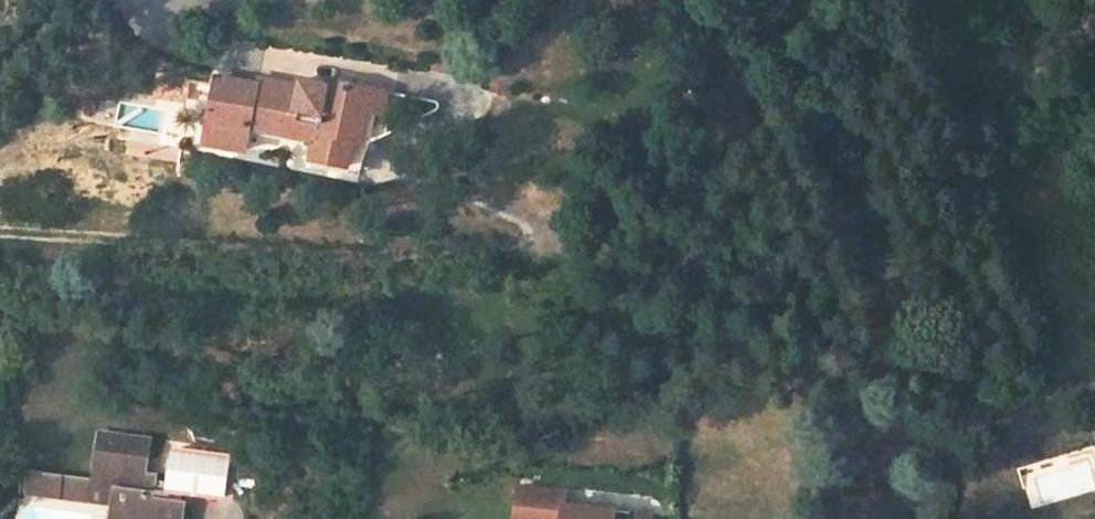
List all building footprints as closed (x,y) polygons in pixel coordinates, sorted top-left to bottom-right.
[(304,163),(344,170),(348,143),(356,145),(361,114),(377,117),(382,94),(320,83),(319,86),(293,81),(292,87),(252,80),(251,86),(209,78),(198,147),(241,154),(244,131),(308,144),(304,163)] [(98,432),(96,449),(105,450),(107,433),(98,432)] [(185,504),(167,502),(168,492),(197,495),(201,462),(147,456),(149,438),(107,433),(105,450),(96,449),(92,481),(91,486),(114,489),(112,504),(110,518),(183,518),(185,504)] [(227,465),(201,462),(197,495),(224,498),(227,465)] [(112,504),(114,489),(91,486),(92,481),(29,472),(27,492),(112,504)] [(655,516),(568,505),(569,493),(522,487),(518,518),(655,518),(655,516)]
